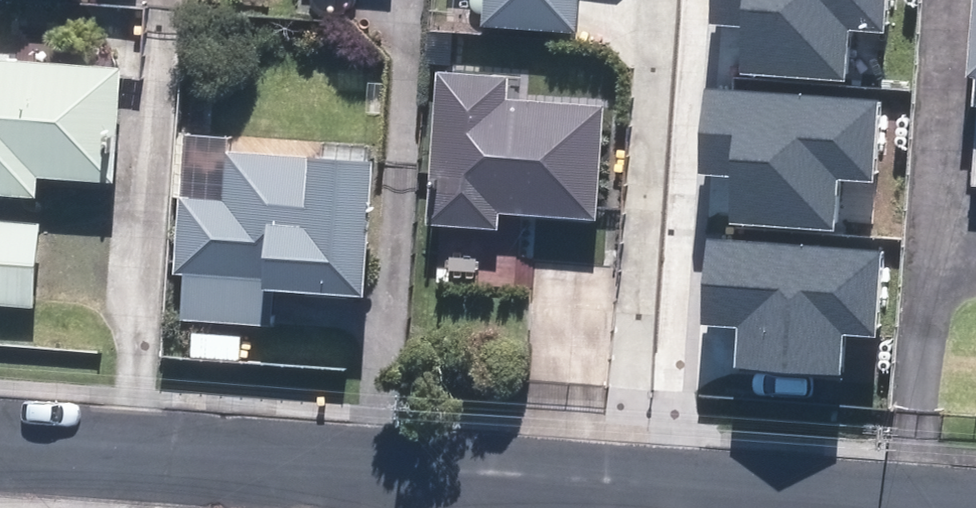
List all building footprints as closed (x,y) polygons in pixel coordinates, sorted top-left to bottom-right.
[(484,23),(579,30),(581,0),(486,0),(484,23)] [(707,22),(745,24),(742,73),(843,80),(846,29),(882,31),(884,0),(709,0),(707,22)] [(0,57),(0,194),(39,197),(40,174),(116,179),(124,66),(0,57)] [(511,75),(439,70),(429,220),(502,224),(502,213),(599,219),(607,102),(509,96),(511,75)] [(703,94),(698,173),(736,176),(733,224),(833,231),(837,180),(872,182),(877,106),(703,94)] [(188,272),(184,317),(273,323),(276,286),(369,293),(378,161),(228,150),(228,143),(186,140),(176,272),(188,272)] [(0,219),(0,301),(32,303),(37,222),(0,219)] [(709,242),(704,320),(742,323),(739,371),(839,378),(843,328),(878,330),(883,253),(709,242)]
